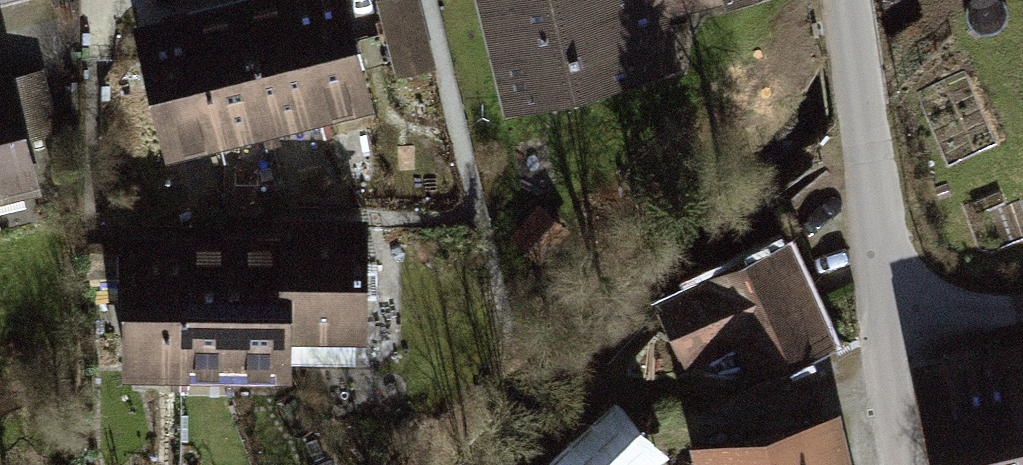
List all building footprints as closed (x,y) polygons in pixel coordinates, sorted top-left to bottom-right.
[(366,95),(343,0),(290,0),(290,1),(316,107),(366,95)] [(398,73),(431,65),(415,0),(381,0),(398,73)] [(511,99),(669,62),(658,0),(488,0),(511,99)] [(318,113),(316,107),(290,1),(241,14),(268,125),(318,113)] [(218,138),(268,125),(241,14),(191,26),(217,132),(218,138)] [(167,144),(217,132),(191,26),(190,20),(140,32),(167,144)] [(0,77),(0,182),(28,175),(18,134),(44,128),(44,86),(40,72),(5,81),(4,76),(0,77)] [(286,226),(286,245),(286,326),(293,326),(293,361),(354,361),(354,326),(362,326),(362,226),(286,226)] [(126,365),(180,365),(180,245),(127,245),(126,365)] [(226,384),(232,384),(233,245),(180,245),(180,365),(226,365),(226,384)] [(239,365),(286,365),(286,326),(286,245),(233,245),(232,384),(238,384),(239,365)] [(821,343),(780,251),(666,302),(689,353),(740,331),(758,371),(821,343)] [(924,368),(944,464),(1022,464),(1022,348),(924,368)] [(651,451),(611,407),(548,464),(635,464),(651,451)] [(707,447),(711,464),(837,464),(827,420),(707,447)]
